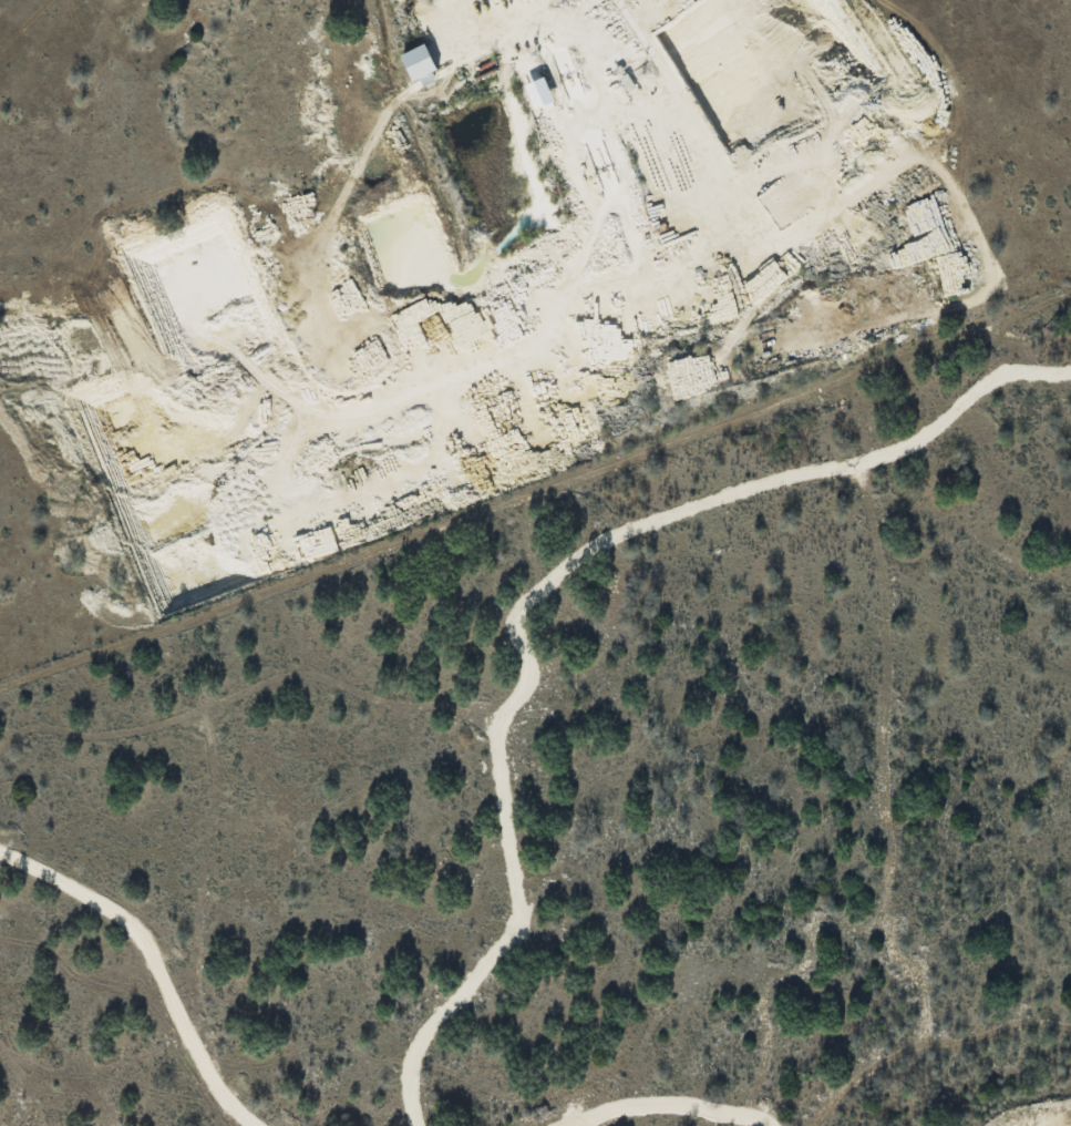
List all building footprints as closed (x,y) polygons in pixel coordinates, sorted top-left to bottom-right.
[(435,66),(422,38),(398,49),(412,77),(435,66)]
